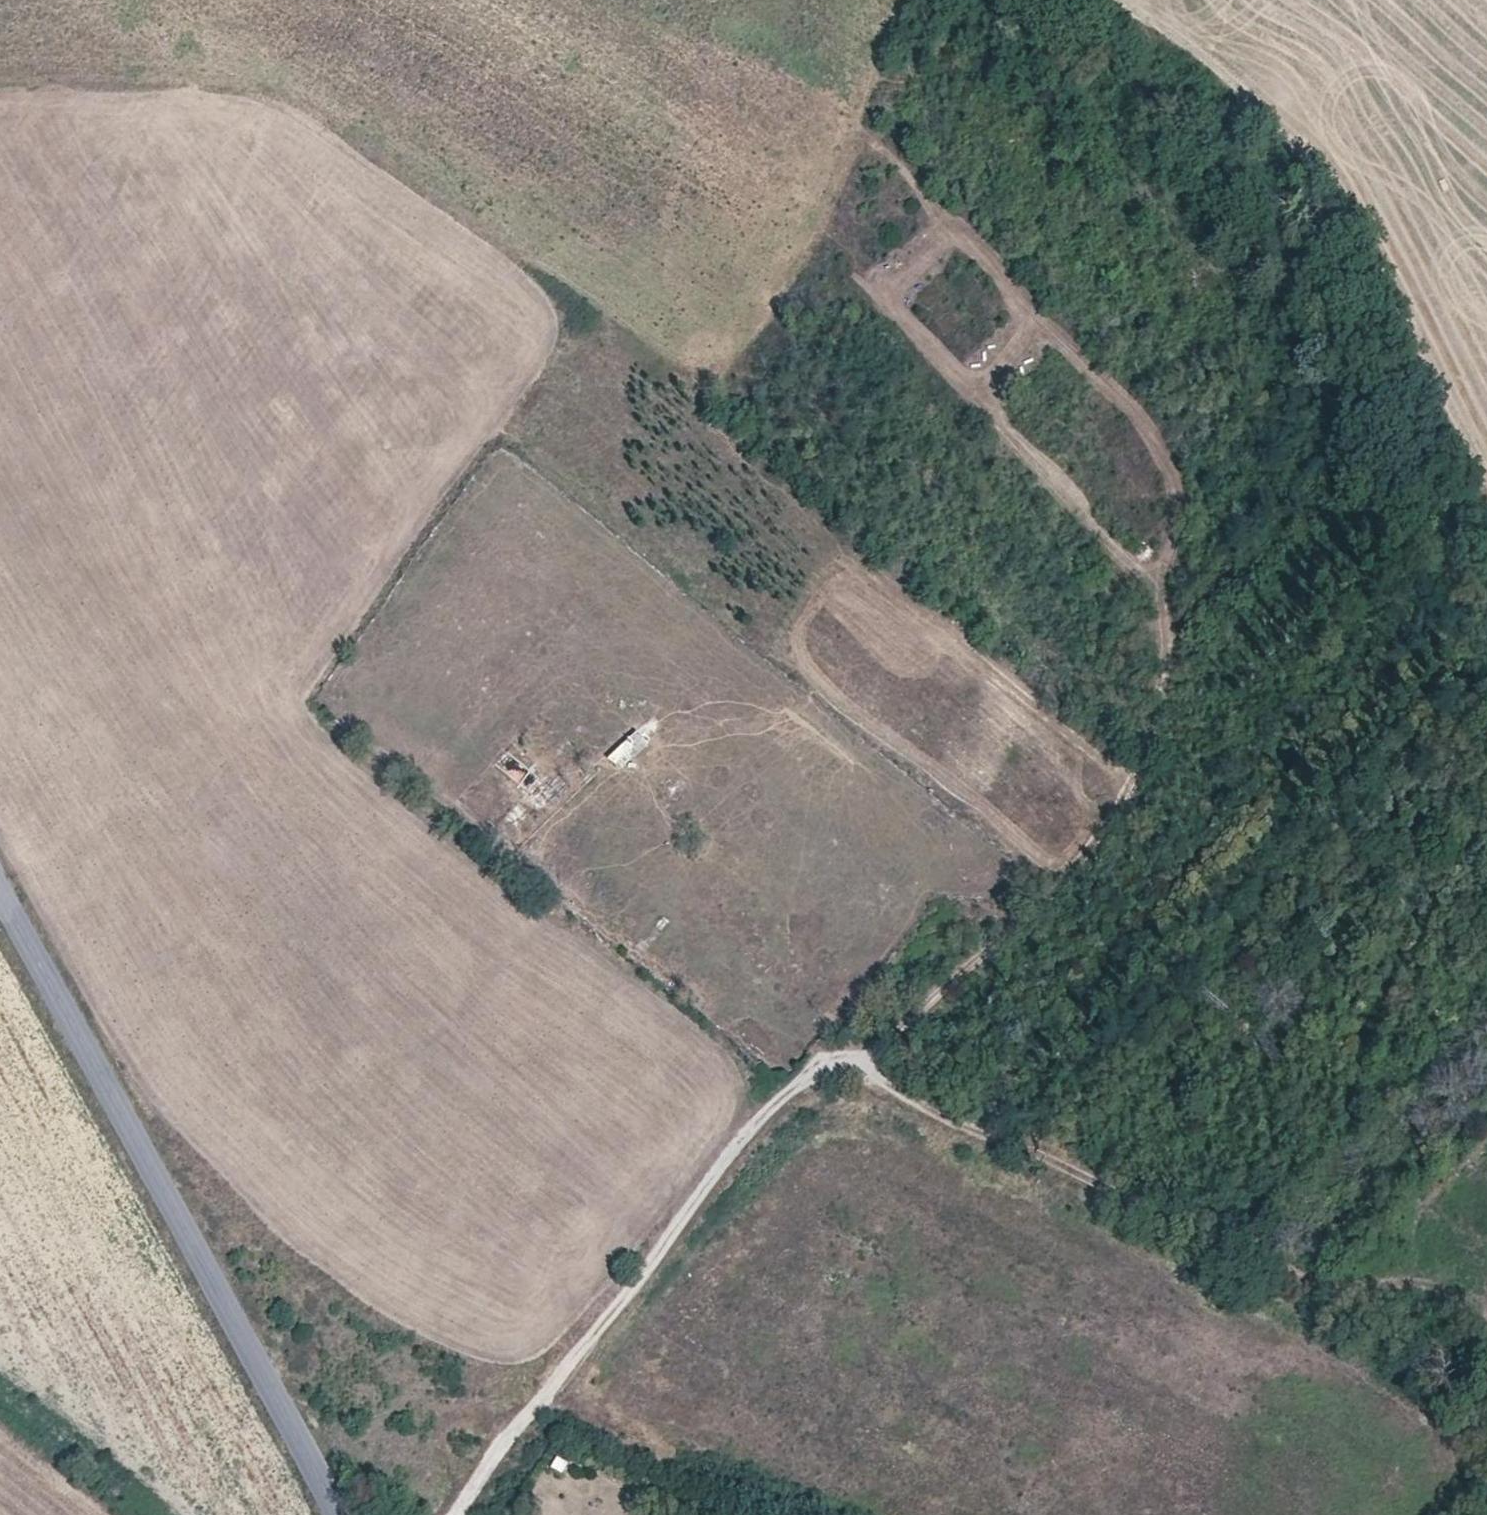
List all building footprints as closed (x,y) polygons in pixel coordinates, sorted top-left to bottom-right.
[(645,745),(632,733),(609,756),(621,769),(645,745)]
